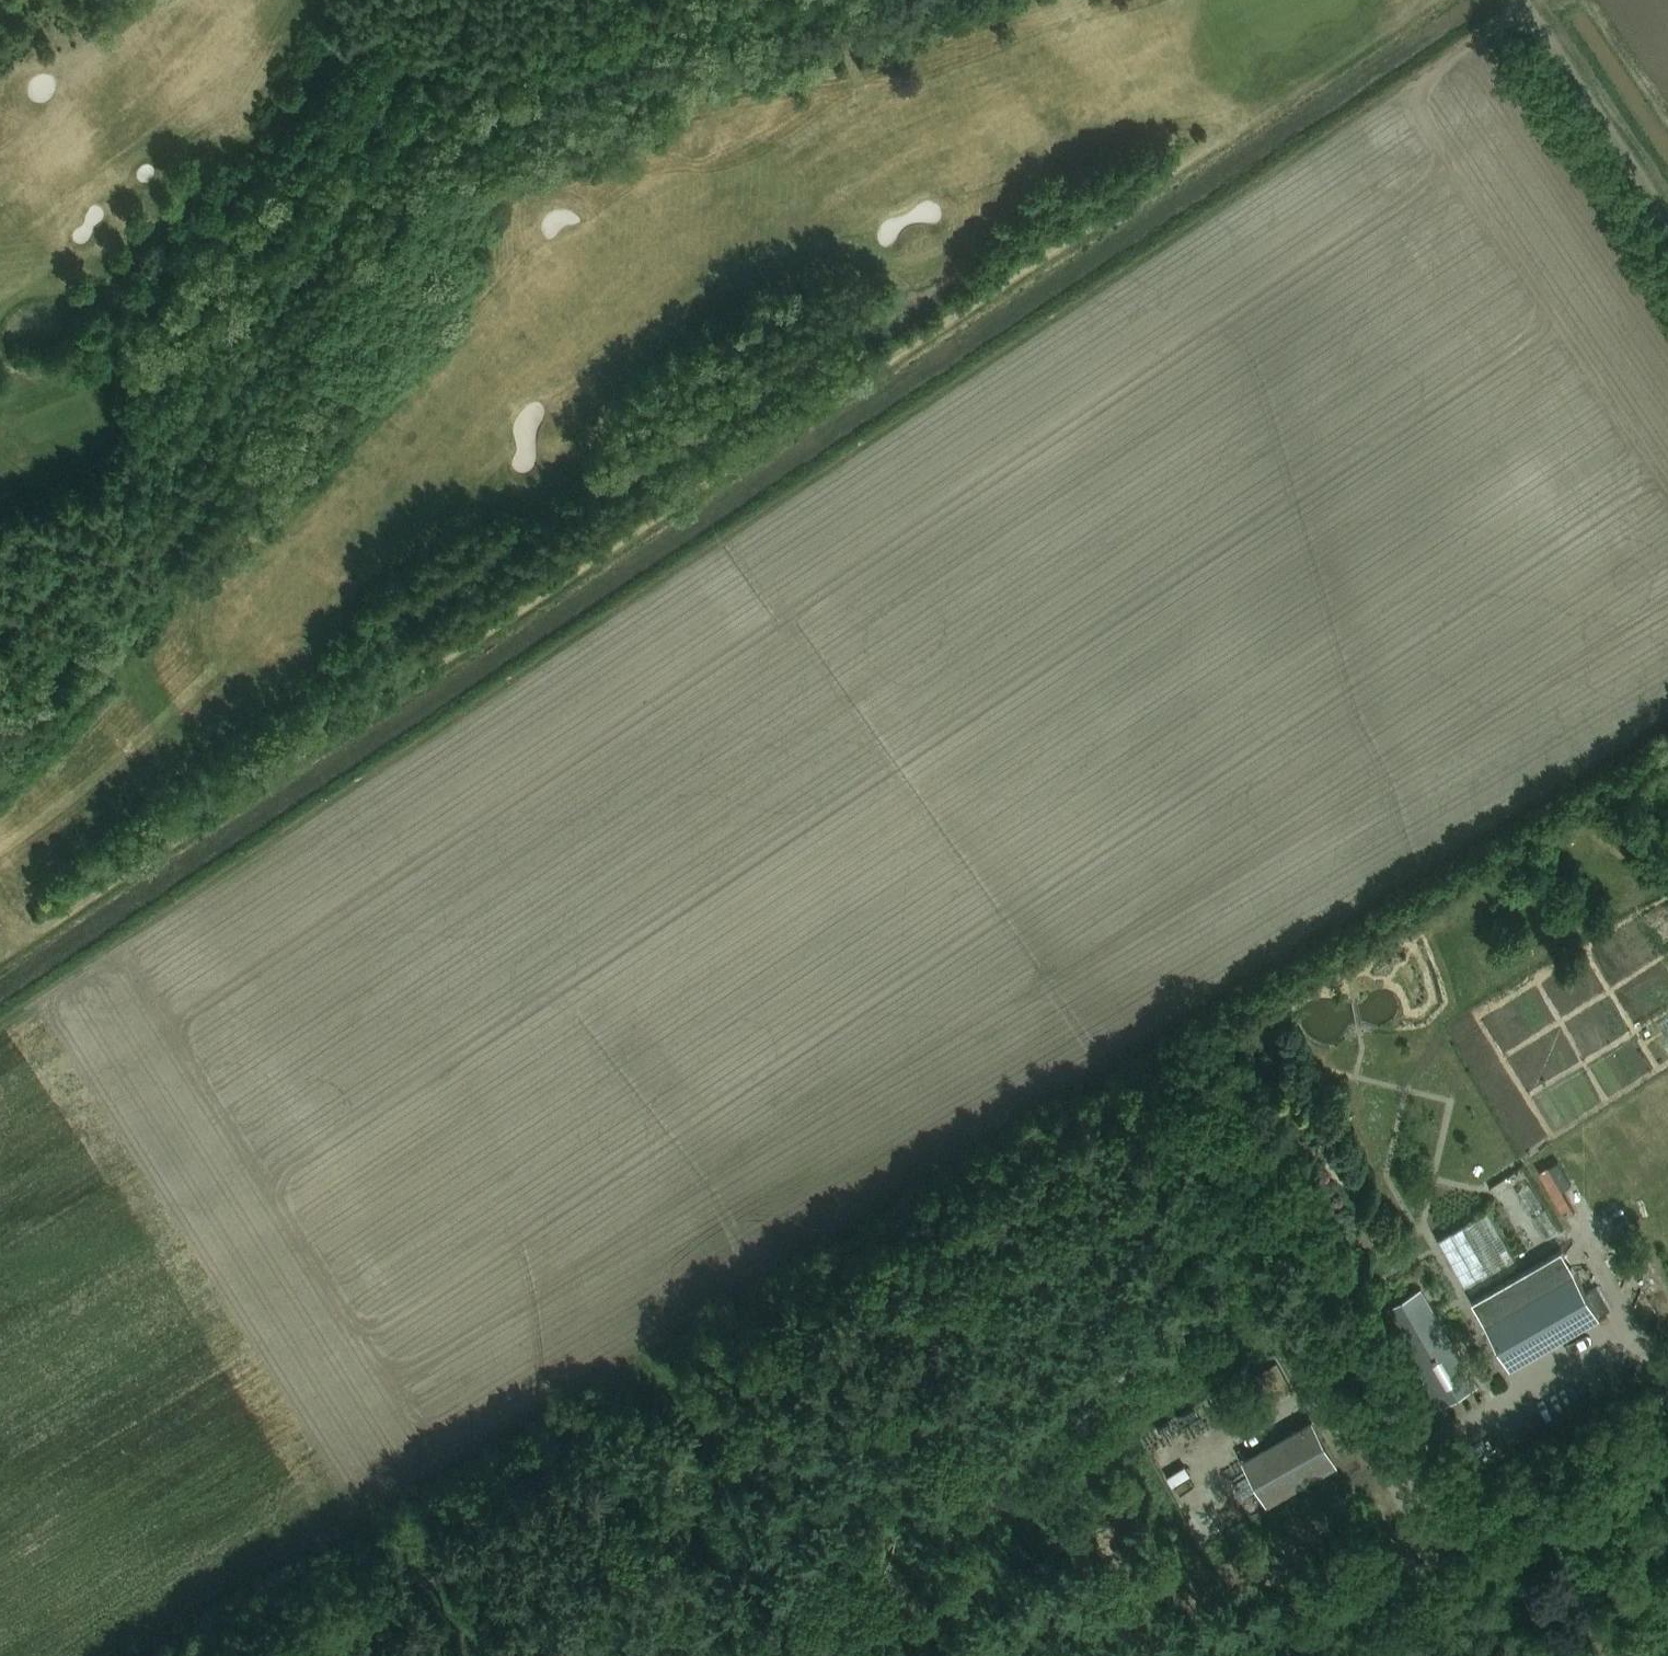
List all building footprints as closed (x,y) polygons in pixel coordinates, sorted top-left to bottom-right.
[(1465,1286),(1514,1258),(1487,1212),(1439,1240),(1465,1286)] [(1472,1302),(1485,1325),(1510,1368),(1600,1317),(1562,1250),(1472,1302)] [(1385,1310),(1426,1381),(1413,1388),(1429,1415),(1477,1387),(1421,1290),(1385,1310)] [(1313,1420),(1243,1460),(1268,1504),(1338,1464),(1313,1420)]
